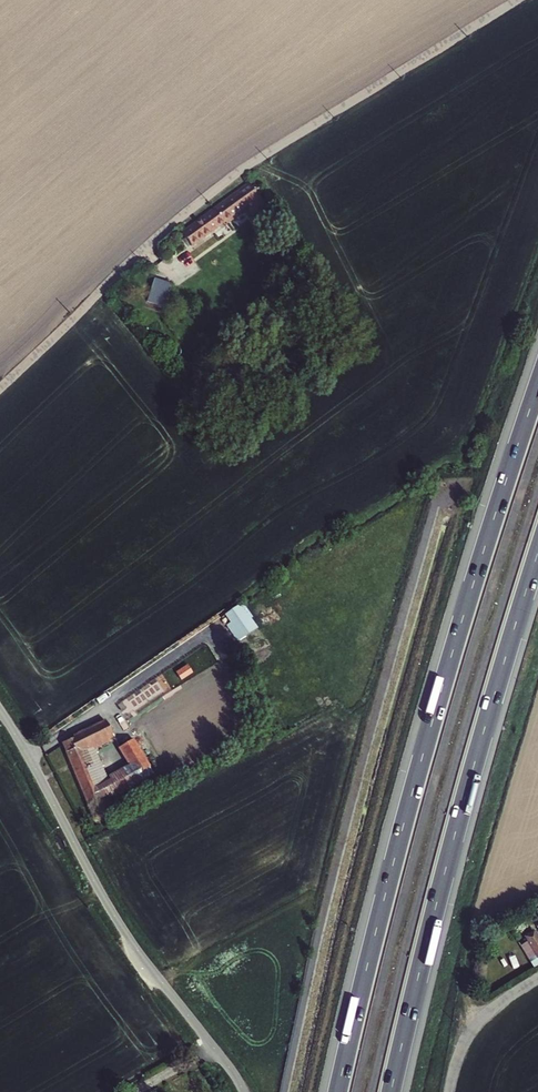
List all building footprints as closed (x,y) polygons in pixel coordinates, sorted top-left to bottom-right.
[(219,230),(239,213),(245,225),(258,218),(251,205),(253,203),(248,194),(245,196),(243,193),(210,220),(219,230)] [(165,281),(164,296),(180,297),(180,282),(165,281)] [(234,642),(258,630),(243,603),(220,616),(234,642)] [(106,777),(94,748),(106,743),(104,738),(112,734),(106,721),(73,735),(75,738),(62,744),(92,819),(105,814),(98,798),(116,797),(152,779),(134,744),(119,751),(128,768),(123,770),(106,777)] [(537,958),(537,945),(532,934),(523,939),(534,960),(537,958)]
